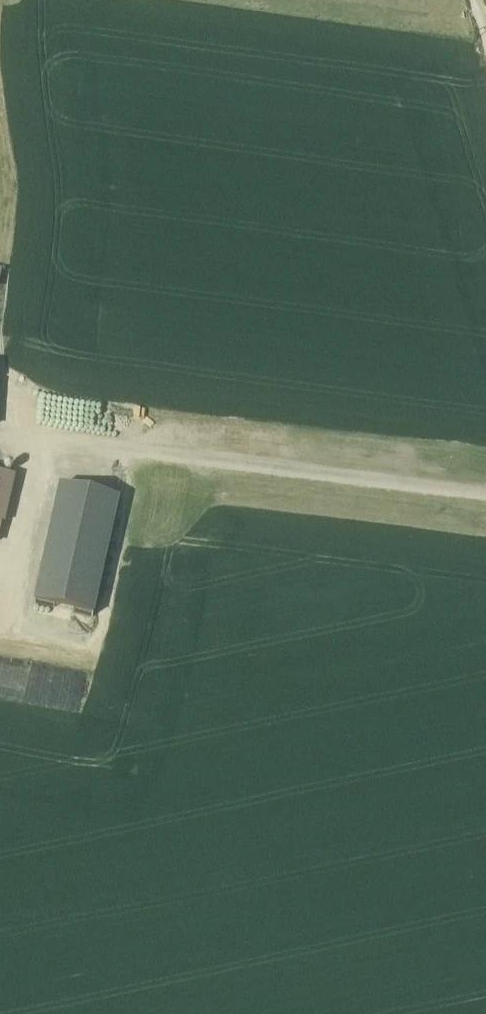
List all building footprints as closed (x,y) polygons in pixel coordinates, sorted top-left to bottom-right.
[(0,474),(0,524),(2,524),(13,477),(0,474)] [(119,501),(60,488),(34,605),(93,618),(119,501)]
